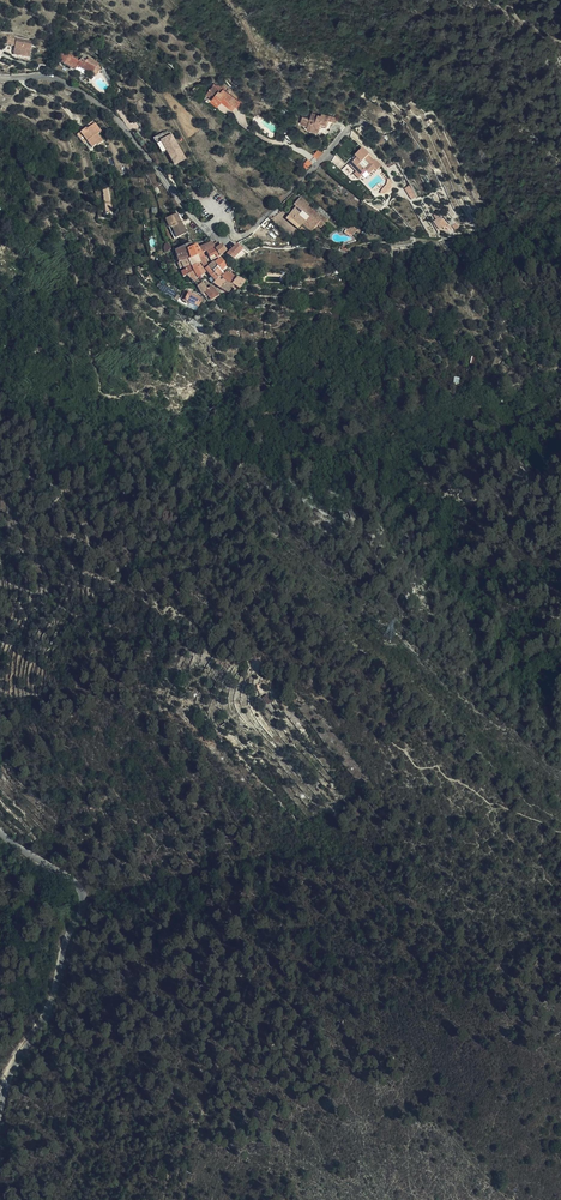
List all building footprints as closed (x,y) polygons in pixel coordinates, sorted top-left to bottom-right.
[(5,45),(14,46),(16,38),(7,36),(5,45)] [(30,57),(32,42),(17,39),(14,54),(30,57)] [(65,62),(76,68),(79,63),(94,71),(98,62),(99,60),(94,57),(93,58),(89,56),(88,57),(87,57),(86,58),(82,56),(79,55),(76,55),(73,54),(73,52),(68,51),(67,53),(62,50),(61,53),(59,56),(58,58),(65,61),(65,62)] [(222,90),(225,87),(217,80),(215,83),(222,90)] [(240,108),(244,103),(225,87),(222,90),(215,83),(207,92),(213,96),(220,102),(223,98),(234,107),(236,104),(240,108)] [(320,131),(321,124),(322,121),(328,123),(329,118),(336,120),(337,116),(322,112),(322,114),(313,112),(311,118),(308,117),(309,116),(303,115),(301,123),(309,125),(308,128),(320,131)] [(97,116),(93,119),(99,127),(103,124),(97,116)] [(92,118),(83,126),(84,129),(86,136),(102,130),(99,127),(93,119),(92,118)] [(86,136),(87,138),(90,135),(95,141),(99,137),(100,139),(106,134),(102,130),(86,136)] [(171,135),(169,131),(154,139),(162,154),(166,151),(174,166),(186,159),(172,134),(171,135)] [(323,151),(319,148),(313,155),(317,158),(323,151)] [(491,153),(487,148),(482,151),(485,156),(491,153)] [(350,164),(357,171),(358,170),(363,175),(367,170),(370,174),(375,169),(377,171),(383,165),(378,160),(375,162),(363,149),(355,156),(357,158),(350,164)] [(311,163),(308,160),(303,165),(307,168),(311,163)] [(358,170),(357,171),(354,174),(359,178),(363,175),(358,170)] [(535,177),(539,181),(542,183),(548,176),(541,170),(535,177)] [(415,186),(410,177),(404,180),(410,188),(415,186)] [(391,188),(392,183),(387,185),(382,189),(382,193),(386,193),(391,188)] [(106,212),(114,211),(109,188),(104,189),(105,194),(104,194),(105,197),(104,198),(106,212)] [(306,206),(309,203),(300,196),(293,204),(295,205),(290,211),(291,212),(301,220),(310,226),(313,228),(317,223),(322,226),(328,219),(322,215),(321,216),(306,206)] [(440,210),(435,212),(440,220),(442,219),(445,225),(449,222),(446,219),(440,210)] [(291,212),(290,211),(288,215),(300,225),(302,223),(311,230),(313,228),(310,226),(301,220),(291,212)] [(440,220),(435,212),(432,214),(436,222),(440,220)] [(166,218),(169,228),(171,227),(176,238),(187,234),(186,232),(184,227),(183,227),(177,214),(166,218)] [(300,225),(288,215),(285,218),(298,228),(300,225)] [(199,242),(200,245),(203,250),(207,247),(212,245),(216,242),(214,238),(213,236),(199,242)] [(218,236),(214,238),(216,242),(221,251),(226,246),(222,239),(220,240),(218,236)] [(187,249),(188,251),(200,245),(199,242),(199,240),(195,241),(194,237),(187,239),(192,246),(187,249)] [(177,245),(181,255),(188,251),(187,249),(192,246),(187,239),(183,241),(177,245)] [(221,251),(216,242),(212,245),(216,253),(221,251)] [(237,267),(239,263),(248,254),(236,244),(230,250),(226,255),(236,261),(234,266),(237,267)] [(192,263),(194,266),(200,261),(201,259),(197,253),(203,250),(200,245),(188,251),(181,255),(180,255),(182,261),(186,259),(189,257),(192,263)] [(216,253),(212,245),(207,247),(208,250),(210,254),(211,256),(216,253)] [(204,252),(203,250),(197,253),(201,259),(204,262),(207,260),(208,259),(207,257),(204,252)] [(215,257),(219,260),(223,264),(227,260),(222,253),(218,256),(215,257)] [(211,259),(209,261),(213,266),(219,260),(215,257),(214,256),(211,259)] [(184,268),(186,271),(189,269),(194,266),(192,263),(189,257),(186,259),(186,263),(183,265),(184,268)] [(213,266),(209,261),(206,264),(214,274),(212,276),(214,279),(217,281),(228,267),(227,267),(223,264),(219,260),(213,266)] [(194,266),(200,274),(201,273),(203,276),(207,272),(205,269),(206,268),(200,261),(194,266)] [(194,276),(198,280),(201,276),(200,274),(194,266),(189,269),(191,273),(194,276)] [(228,267),(217,281),(223,285),(228,279),(230,277),(235,271),(228,267)] [(235,271),(230,277),(235,281),(239,284),(241,282),(245,285),(246,284),(247,285),(250,280),(243,276),(235,271)] [(228,279),(223,285),(229,288),(233,284),(235,281),(230,277),(228,279)] [(206,287),(210,293),(218,288),(214,283),(210,278),(206,280),(209,285),(206,287)] [(207,295),(210,293),(206,287),(209,285),(206,280),(205,279),(200,282),(199,282),(202,287),(204,291),(207,290),(207,291),(205,292),(207,295)] [(210,293),(212,296),(221,291),(218,288),(210,293)] [(181,298),(193,304),(197,297),(185,291),(181,298)] [(193,304),(198,308),(202,300),(197,297),(193,304)] [(266,695),(262,698),(267,705),(271,702),(266,695)] [(219,722),(225,718),(221,711),(214,714),(219,722)]
